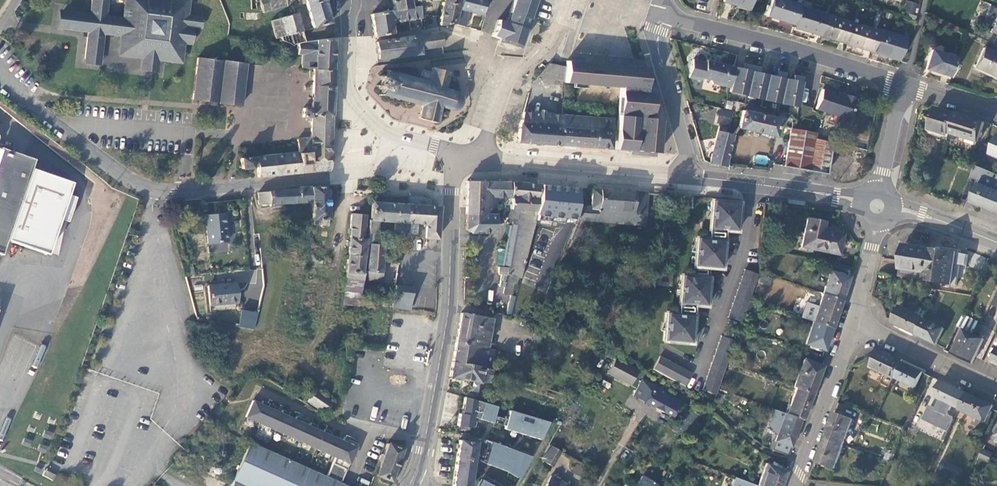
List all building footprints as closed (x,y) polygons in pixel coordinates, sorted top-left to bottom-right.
[(147,1),(147,0),(124,0),(122,19),(106,18),(107,2),(101,1),(101,0),(98,0),(98,1),(92,0),(90,16),(65,13),(63,31),(88,34),(85,59),(101,60),(104,36),(121,38),(131,39),(130,54),(142,55),(141,59),(159,61),(160,57),(172,58),(174,43),(184,45),(191,45),(193,28),(200,29),(201,18),(187,16),(189,0),(188,0),(167,0),(166,3),(147,1)] [(251,9),(256,9),(256,1),(259,1),(259,0),(250,0),(251,9)] [(259,1),(262,13),(287,7),(285,0),(259,0),(259,1)] [(439,0),(392,0),(394,11),(418,6),(417,2),(439,0)] [(459,9),(481,15),(485,0),(461,0),(459,9)] [(508,13),(512,14),(510,18),(507,17),(505,23),(497,20),(491,36),(517,45),(533,0),(513,0),(508,13)] [(722,2),(749,9),(752,0),(722,0),(722,2)] [(800,5),(784,0),(772,0),(766,16),(794,25),(800,6),(800,5)] [(323,1),(306,5),(313,28),(330,23),(323,1)] [(440,25),(454,24),(459,3),(443,1),(440,25)] [(904,12),(917,13),(917,2),(905,1),(904,12)] [(395,22),(420,18),(418,6),(394,11),(388,12),(388,16),(393,15),(395,22)] [(793,27),(820,36),(826,15),(800,6),(794,25),(793,27)] [(375,36),(392,33),(391,23),(395,22),(393,15),(388,16),(388,12),(371,14),(375,36)] [(298,43),(305,42),(297,14),(271,21),(276,38),(280,37),(281,41),(292,45),(298,43)] [(820,36),(845,44),(852,23),(826,15),(820,36)] [(845,44),(872,53),(878,32),(852,23),(845,44)] [(872,53),(899,62),(906,38),(879,29),(878,32),(872,53)] [(420,34),(376,41),(378,60),(424,54),(423,49),(444,46),(443,31),(420,34)] [(129,58),(130,54),(131,39),(121,38),(119,57),(129,58)] [(313,69),(333,70),(333,54),(334,38),(305,42),(298,43),(297,55),(302,55),(301,68),(313,69)] [(182,64),(184,45),(174,43),(172,58),(171,63),(182,64)] [(984,49),(975,67),(996,77),(996,55),(984,49)] [(925,69),(951,77),(956,58),(931,50),(925,69)] [(209,97),(219,98),(223,60),(197,57),(192,98),(206,101),(209,97)] [(158,72),(159,61),(141,59),(140,70),(158,72)] [(219,98),(218,103),(241,106),(246,64),(223,60),(219,98)] [(646,68),(596,64),(571,62),(565,61),(565,67),(564,83),(621,88),(616,150),(658,153),(661,119),(643,118),(643,115),(644,111),(652,111),(653,94),(645,93),(647,68),(646,68)] [(729,90),(734,69),(705,62),(701,80),(709,82),(712,85),(729,90)] [(548,63),(537,76),(563,82),(565,67),(548,63)] [(421,77),(389,70),(388,74),(384,74),(381,87),(384,88),(382,95),(423,105),(419,118),(439,123),(442,107),(452,110),(456,111),(459,110),(462,109),(464,107),(465,104),(465,101),(465,98),(464,95),(462,93),(459,92),(447,89),(452,71),(433,67),(432,71),(423,70),(421,77)] [(257,165),(258,177),(329,170),(333,70),(313,69),(311,108),(303,108),(302,117),(310,118),(310,137),(297,139),(298,152),(256,156),(256,158),(251,159),(250,157),(240,158),(240,168),(251,168),(252,166),(257,165)] [(854,95),(843,92),(842,95),(838,93),(820,88),(814,109),(847,118),(854,95)] [(735,109),(717,107),(714,124),(733,129),(735,109)] [(950,133),(956,115),(936,109),(930,129),(950,135),(950,133)] [(779,119),(742,110),(739,110),(738,113),(742,114),(739,128),(775,136),(779,119)] [(517,142),(558,145),(561,115),(523,112),(518,124),(517,142)] [(986,122),(957,113),(956,115),(950,133),(979,142),(986,122)] [(561,115),(558,145),(609,148),(612,116),(608,116),(608,119),(561,115)] [(718,127),(709,163),(726,166),(733,135),(725,133),(726,129),(718,127)] [(815,134),(791,129),(784,166),(825,174),(831,142),(814,139),(815,134)] [(28,174),(37,177),(42,164),(0,149),(0,253),(28,174)] [(484,197),(485,182),(466,182),(466,214),(495,216),(496,197),(484,197)] [(512,183),(485,182),(484,197),(496,197),(502,197),(511,198),(512,183)] [(541,185),(512,183),(511,198),(502,197),(502,210),(505,211),(510,211),(510,218),(505,246),(504,254),(501,268),(498,267),(498,273),(505,275),(504,281),(505,282),(504,288),(512,290),(514,284),(516,285),(518,277),(520,278),(536,216),(541,185)] [(979,184),(972,202),(996,213),(996,191),(979,184)] [(536,216),(575,220),(576,205),(577,188),(541,185),(536,216)] [(324,186),(310,187),(311,201),(312,219),(313,219),(313,226),(328,226),(328,219),(327,194),(327,189),(324,186)] [(310,187),(298,187),(298,189),(267,191),(268,192),(268,196),(258,197),(259,204),(311,201),(310,187)] [(590,207),(576,205),(575,220),(584,220),(632,224),(634,192),(591,189),(590,207)] [(647,193),(634,192),(632,224),(644,225),(647,193)] [(419,197),(408,197),(407,205),(405,233),(409,233),(410,223),(418,224),(417,233),(417,237),(437,239),(439,207),(428,206),(429,200),(424,198),(419,197)] [(710,210),(710,219),(709,230),(728,231),(737,231),(738,224),(739,215),(739,203),(711,201),(710,210)] [(368,244),(368,257),(382,258),(383,246),(377,245),(379,221),(395,222),(396,204),(372,202),(370,220),(369,220),(367,244),(368,244)] [(407,205),(396,204),(395,222),(394,233),(405,233),(407,205)] [(227,241),(224,213),(204,215),(207,243),(227,241)] [(347,273),(362,274),(365,239),(363,238),(365,215),(351,214),(347,273)] [(495,216),(466,214),(465,230),(469,233),(495,233),(495,216)] [(806,218),(800,250),(812,253),(813,249),(838,254),(842,234),(822,229),(824,222),(806,218)] [(409,233),(417,233),(418,224),(410,223),(409,233)] [(728,231),(709,230),(708,239),(724,240),(724,241),(727,241),(728,231)] [(724,240),(708,239),(697,238),(696,243),(695,256),(694,264),(694,266),(709,268),(722,269),(724,241),(724,240)] [(498,253),(504,254),(505,246),(498,245),(497,245),(496,249),(498,253)] [(968,255),(929,249),(925,281),(957,286),(960,265),(966,266),(968,255)] [(367,271),(364,272),(363,274),(362,279),(380,280),(382,258),(368,257),(367,271)] [(524,278),(535,282),(539,270),(528,266),(524,278)] [(708,276),(709,268),(694,266),(694,276),(708,276)] [(742,322),(749,301),(759,274),(745,269),(728,316),(742,322)] [(841,299),(849,276),(830,270),(822,293),(841,299)] [(708,276),(694,276),(681,275),(681,277),(680,286),(679,304),(695,305),(706,305),(708,276)] [(236,283),(208,286),(210,305),(237,303),(236,283)] [(392,307),(408,310),(412,287),(394,285),(393,297),(392,307)] [(831,327),(841,299),(822,293),(812,321),(831,327)] [(509,295),(507,314),(512,314),(515,296),(509,295)] [(694,314),(695,305),(679,304),(675,304),(675,313),(694,314)] [(900,307),(893,321),(893,323),(916,335),(923,319),(924,317),(915,314),(900,307)] [(919,307),(915,314),(924,317),(927,311),(919,307)] [(242,310),(240,327),(255,329),(258,312),(242,310)] [(461,313),(455,343),(486,347),(491,319),(461,313)] [(694,314),(675,313),(666,313),(664,321),(663,331),(663,340),(691,343),(693,322),(694,314)] [(923,319),(916,335),(937,344),(944,329),(923,319)] [(824,350),(831,327),(812,321),(805,343),(811,346),(810,347),(819,351),(820,348),(824,350)] [(972,364),(984,340),(964,330),(952,355),(972,364)] [(716,395),(735,341),(721,335),(702,390),(716,395)] [(455,343),(452,362),(483,368),(486,347),(455,343)] [(895,378),(903,362),(879,351),(877,356),(871,367),(895,379),(895,378)] [(685,387),(692,374),(660,358),(654,371),(685,387)] [(636,371),(613,359),(606,373),(629,385),(636,371)] [(814,394),(822,373),(820,372),(822,366),(803,359),(793,387),(796,388),(812,394),(814,394)] [(452,362),(449,378),(480,383),(481,381),(490,383),(492,370),(483,368),(452,362)] [(923,372),(903,362),(895,378),(916,388),(923,372)] [(680,401),(642,380),(633,396),(672,417),(680,401)] [(967,393),(942,381),(934,397),(960,408),(967,393)] [(802,419),(812,394),(796,388),(786,413),(800,418),(802,419)] [(317,392),(311,401),(326,411),(332,402),(317,392)] [(723,395),(719,393),(715,400),(719,403),(723,395)] [(967,393),(960,408),(959,410),(986,423),(994,406),(967,393)] [(492,422),(496,406),(464,397),(462,414),(459,413),(457,428),(472,430),(473,417),(492,422)] [(259,404),(251,400),(244,417),(329,454),(337,437),(329,434),(330,430),(323,427),(321,430),(314,428),(316,424),(309,421),(307,425),(300,422),(301,418),(295,415),(293,419),(286,416),(288,412),(280,409),(279,412),(272,409),(273,406),(261,401),(259,404)] [(786,413),(774,409),(768,425),(776,433),(773,440),(789,446),(800,418),(786,413)] [(686,430),(697,416),(691,411),(680,426),(686,430)] [(504,428),(539,440),(546,423),(509,412),(504,428)] [(825,438),(843,445),(853,419),(835,412),(825,438)] [(343,433),(341,439),(334,456),(326,474),(340,480),(356,443),(353,441),(354,439),(343,433)] [(341,439),(337,437),(329,454),(334,456),(341,439)] [(825,438),(817,461),(835,468),(843,445),(825,438)] [(452,485),(469,485),(470,481),(472,481),(473,478),(470,478),(475,442),(459,440),(452,485)] [(388,442),(383,454),(380,461),(374,476),(390,482),(403,448),(388,442)] [(517,477),(530,456),(490,442),(488,448),(489,448),(488,450),(485,449),(481,459),(484,460),(483,462),(506,470),(517,477)] [(548,443),(539,460),(553,468),(562,452),(548,443)] [(785,470),(763,463),(756,484),(758,485),(759,485),(779,485),(785,470)] [(585,480),(593,485),(600,473),(591,469),(585,480)] [(46,470),(43,475),(53,480),(56,475),(46,470)] [(551,476),(545,485),(569,485),(551,476)] [(641,476),(635,485),(657,485),(641,476)]
